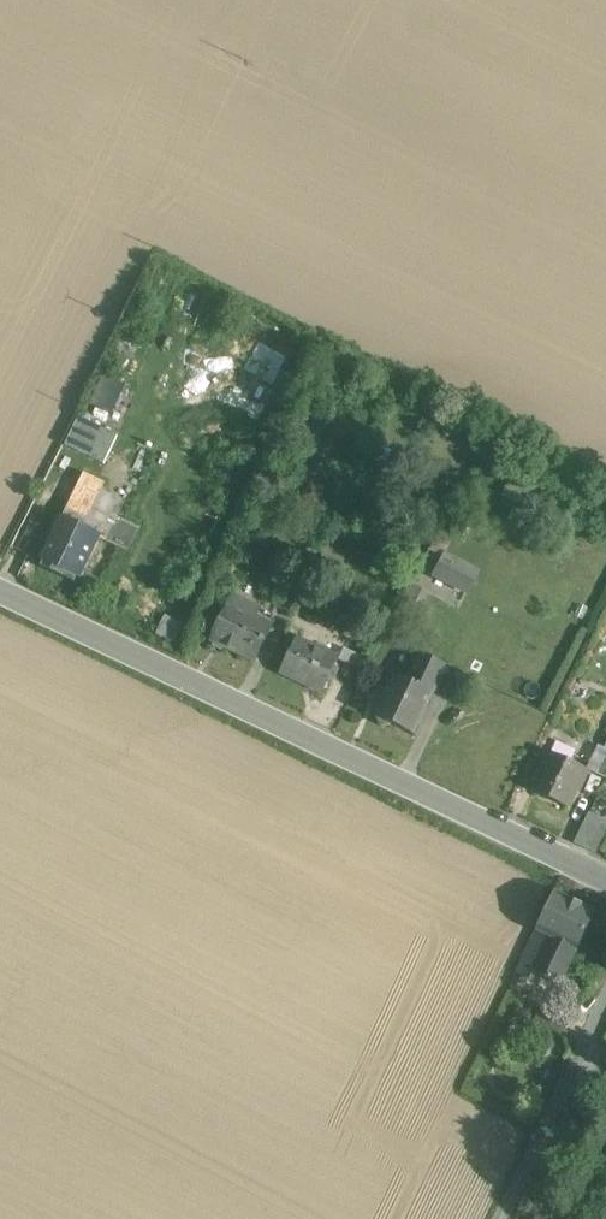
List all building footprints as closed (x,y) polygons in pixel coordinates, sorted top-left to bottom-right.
[(92,406),(115,413),(124,380),(102,373),(92,406)] [(78,415),(66,443),(107,461),(119,433),(78,415)] [(100,481),(84,473),(72,498),(88,506),(100,481)] [(72,498),(62,520),(78,528),(88,506),(72,498)] [(111,539),(129,547),(140,524),(122,516),(111,539)] [(60,519),(42,557),(79,574),(96,537),(78,528),(62,520),(60,519)] [(323,548),(314,543),(304,564),(313,568),(323,548)] [(440,549),(427,591),(467,604),(481,563),(440,549)] [(411,585),(397,613),(413,621),(427,593),(411,585)] [(259,611),(233,598),(213,639),(254,659),(269,626),(255,619),(259,611)] [(166,613),(156,632),(174,642),(184,623),(166,613)] [(311,653),(293,645),(280,672),(322,692),(338,659),(314,648),(311,653)] [(405,679),(394,674),(374,716),(378,718),(382,726),(391,724),(412,734),(443,668),(416,655),(405,679)] [(605,748),(600,746),(590,766),(605,774),(605,749),(605,748)] [(588,769),(551,752),(533,791),(568,807),(576,790),(578,791),(588,769)] [(605,827),(605,819),(588,812),(576,839),(597,848),(605,827)] [(595,914),(555,895),(537,933),(577,952),(595,914)] [(577,952),(537,933),(517,974),(531,981),(534,975),(560,987),(577,952)] [(584,999),(572,993),(567,1003),(580,1008),(584,999)] [(571,1026),(544,1010),(536,1024),(564,1040),(571,1026)]
